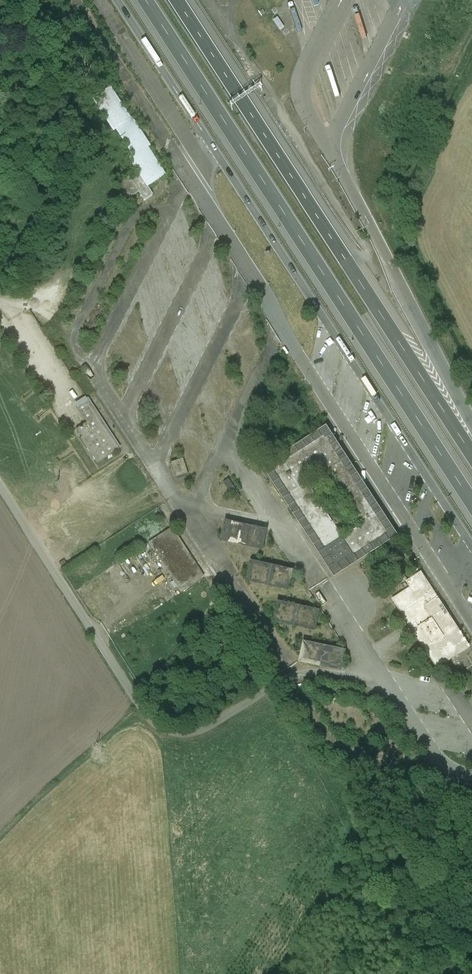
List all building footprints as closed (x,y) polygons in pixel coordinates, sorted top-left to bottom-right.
[(382,22),(375,0),(366,0),(375,24),(382,22)] [(279,30),(284,27),(278,17),(273,20),(279,30)] [(342,91),(337,79),(333,81),(337,93),(342,91)] [(149,147),(131,119),(130,120),(109,88),(92,99),(113,131),(115,129),(133,157),(129,160),(139,176),(131,181),(128,176),(116,184),(127,200),(138,193),(143,201),(152,196),(147,187),(165,175),(147,148),(149,147)] [(118,449),(86,400),(86,399),(76,406),(86,423),(76,429),(82,438),(98,462),(98,463),(119,449),(118,449)] [(391,534),(325,433),(270,469),(336,570),(391,534)] [(186,475),(182,461),(170,465),(175,479),(186,475)] [(240,496),(230,480),(221,486),(231,501),(240,496)] [(224,542),(268,550),(271,529),(228,521),(224,542)] [(202,578),(170,529),(171,529),(170,528),(150,542),(182,591),(182,592),(203,579),(203,578),(202,578)] [(254,562),(251,584),(294,590),(297,569),(254,562)] [(419,572),(416,567),(410,572),(413,576),(419,572)] [(468,647),(421,574),(408,582),(412,588),(394,600),(438,667),(468,647)] [(321,629),(323,607),(279,602),(276,623),(321,629)] [(346,670),(350,648),(306,641),(302,663),(346,670)] [(407,751),(401,742),(398,745),(404,754),(407,751)] [(446,742),(445,748),(471,755),(471,749),(446,742)]
